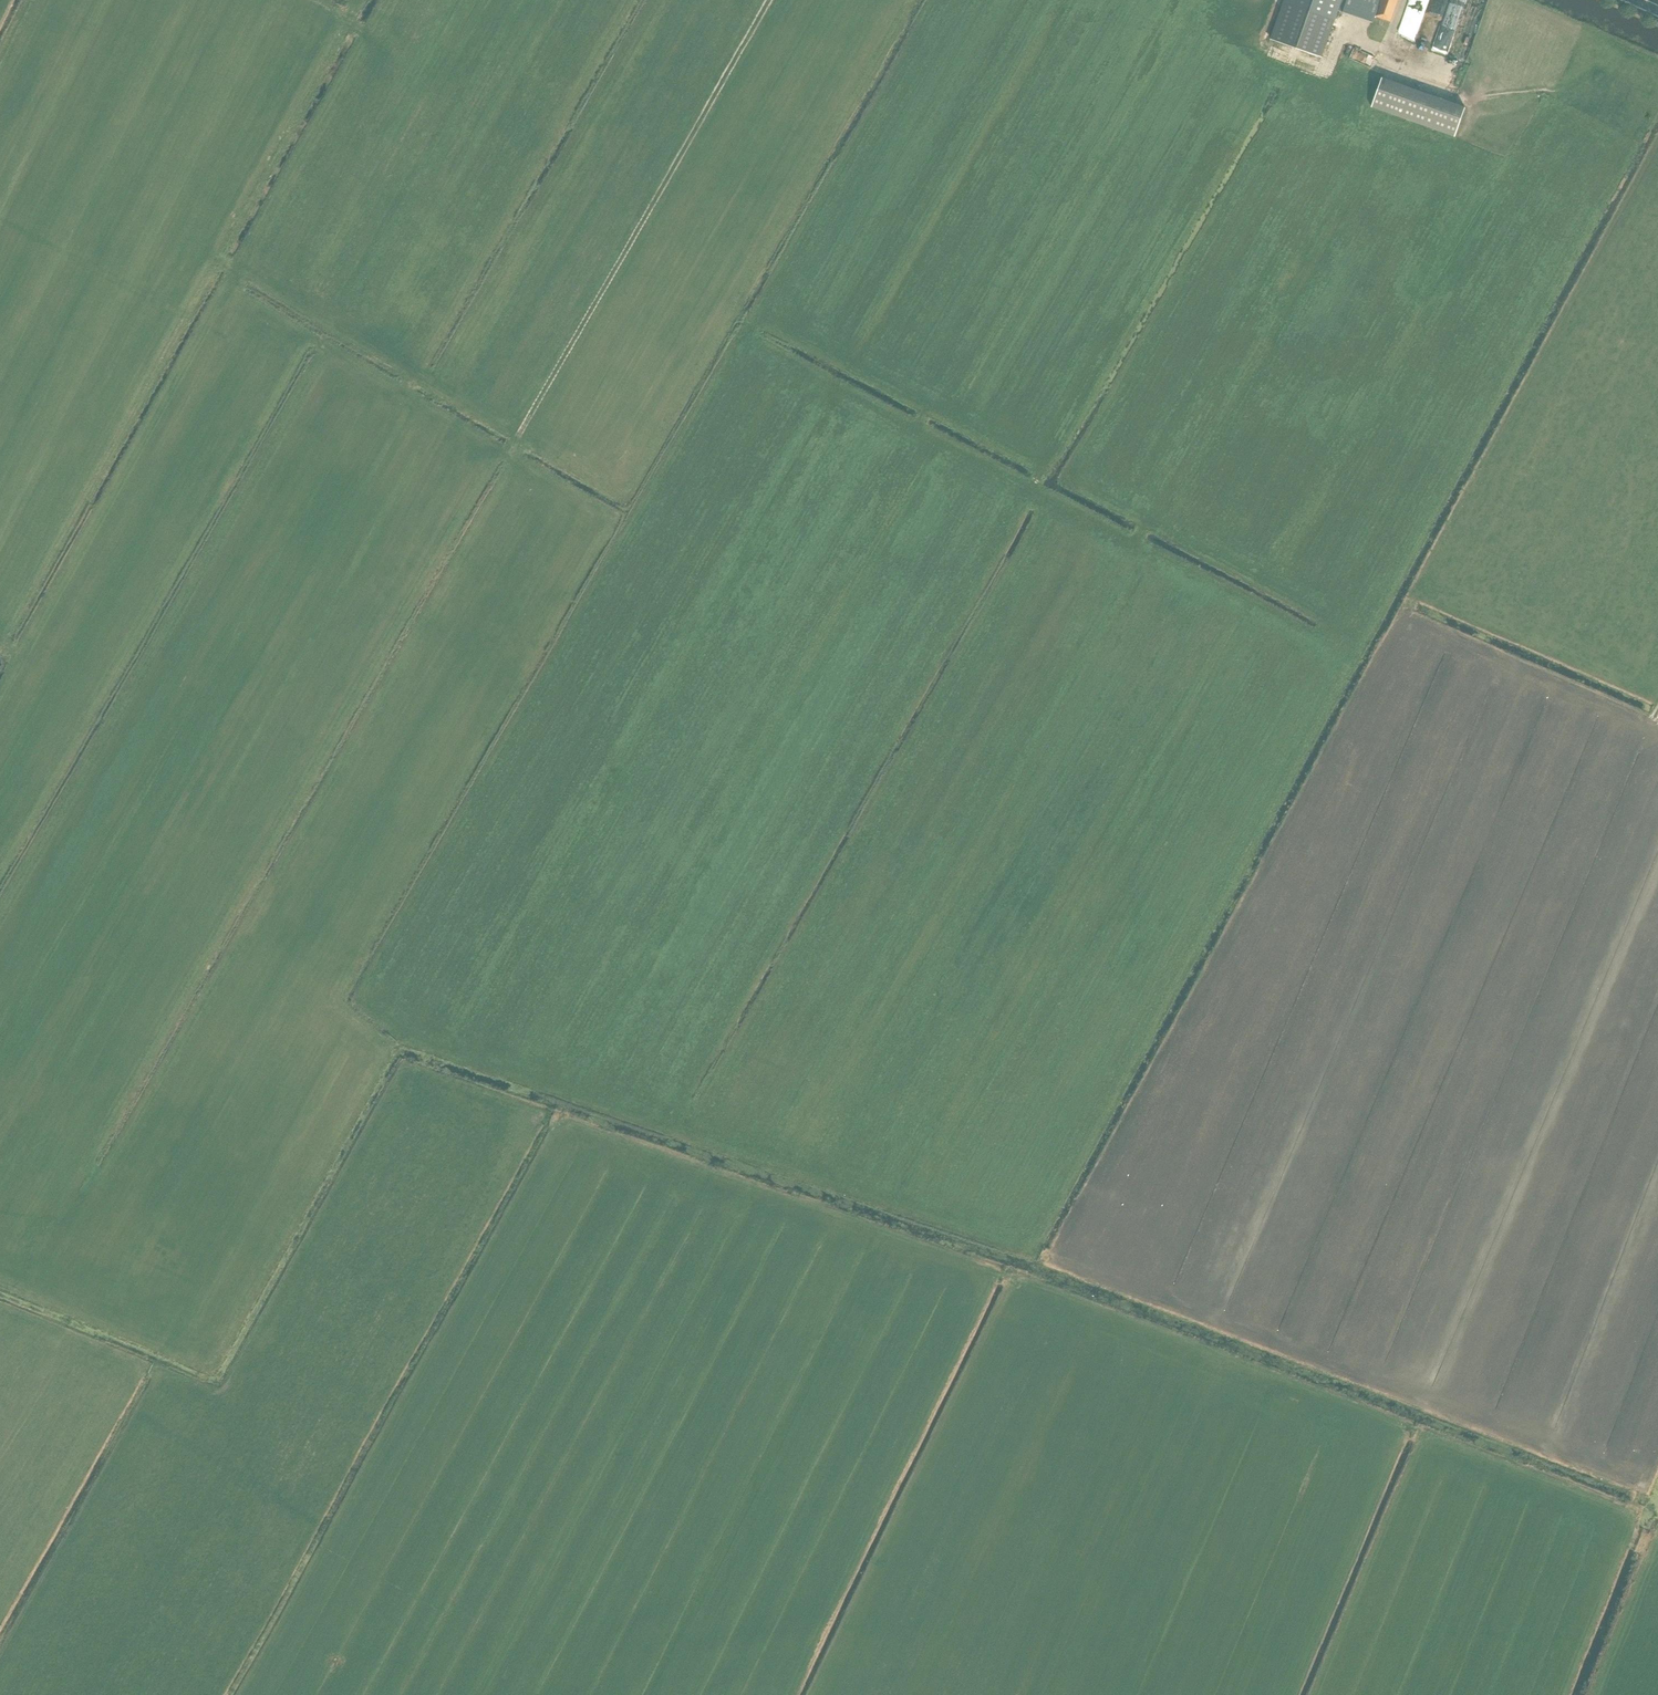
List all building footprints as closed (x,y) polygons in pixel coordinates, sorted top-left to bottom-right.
[(1373,22),(1375,17),(1390,22),(1398,0),(1284,0),(1283,3),(1270,38),(1322,57),(1338,11),(1372,24),(1373,22)] [(1382,75),(1371,106),(1454,136),(1465,105),(1382,75)]
